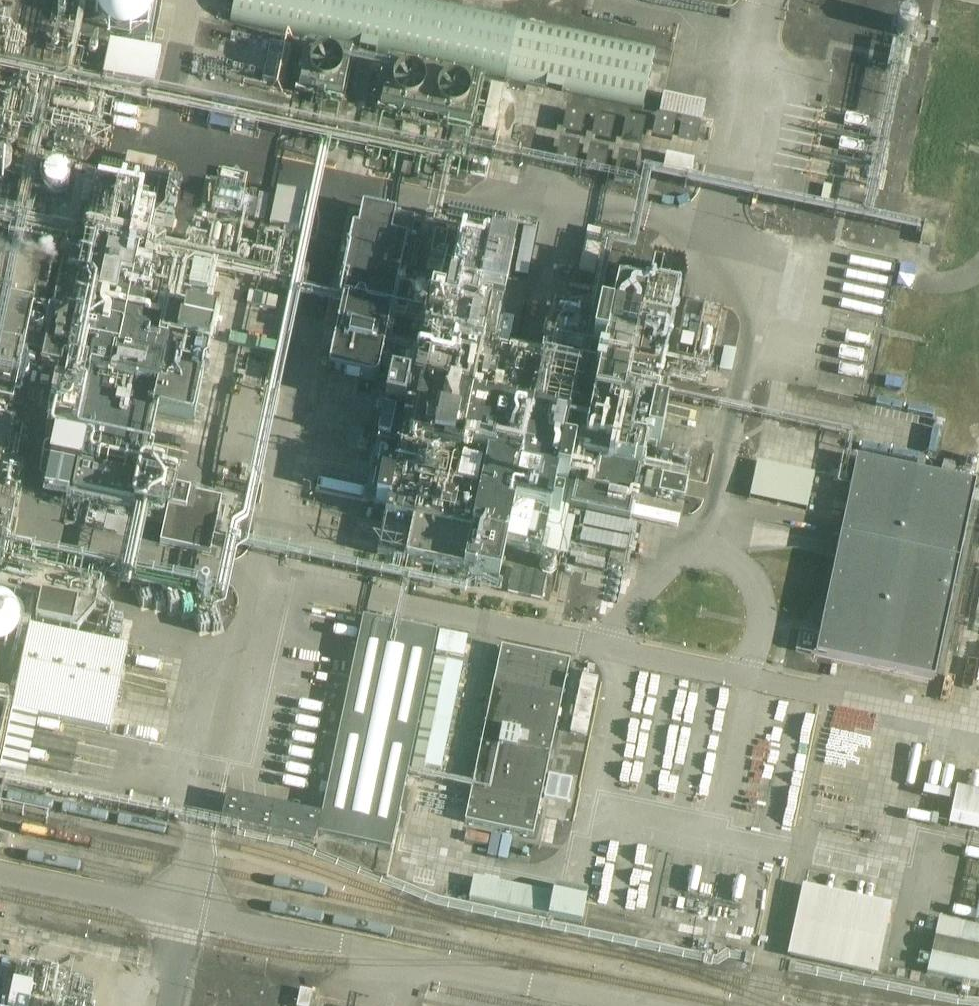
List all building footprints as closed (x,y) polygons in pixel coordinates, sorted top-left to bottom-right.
[(149,0),(93,0),(93,3),(93,5),(93,9),(95,13),(97,17),(98,18),(99,20),(102,23),(105,26),(107,27),(111,29),(113,29),(117,30),(122,30),(126,30),(130,29),(132,28),(136,26),(139,24),(141,22),(142,21),(145,17),(147,14),(147,12),(148,10),(149,8),(149,5),(149,2),(149,0)] [(430,0),(231,0),(227,17),(637,103),(649,46),(430,0)] [(898,23),(897,25),(896,26),(896,27),(896,29),(896,31),(897,32),(897,33),(898,35),(899,35),(900,37),(902,37),(904,38),(906,39),(907,39),(909,38),(912,37),(913,36),(915,34),(915,32),(916,31),(916,30),(916,28),(916,26),(915,25),(914,23),(913,22),(912,21),(911,20),(909,19),(907,19),(906,19),(904,19),(902,19),(901,20),(899,21),(898,23)] [(161,53),(109,43),(102,78),(154,89),(161,53)] [(308,47),(298,90),(342,100),(351,56),(308,47)] [(375,108),(395,113),(393,122),(438,131),(440,123),(467,129),(477,81),(384,62),(375,108)] [(706,103),(663,94),(659,113),(702,122),(706,103)] [(577,111),(559,107),(556,119),(574,123),(577,111)] [(588,112),(585,125),(602,128),(604,115),(588,112)] [(634,116),(617,113),(615,125),(632,129),(634,116)] [(676,120),(656,116),(652,138),(671,142),(676,120)] [(705,117),(703,126),(712,128),(714,119),(705,117)] [(681,121),(677,143),(696,147),(701,125),(681,121)] [(553,142),(550,155),(566,159),(569,146),(553,142)] [(581,148),(578,161),(594,164),(597,151),(581,148)] [(694,161),(666,155),(662,172),(690,178),(694,161)] [(1,175),(3,175),(4,175),(6,174),(7,174),(9,172),(10,171),(11,170),(11,169),(11,167),(11,166),(11,165),(11,164),(11,163),(10,161),(9,160),(7,159),(6,158),(5,158),(3,158),(2,158),(0,158),(0,174),(1,175)] [(624,162),(608,159),(605,172),(621,175),(624,162)] [(69,178),(69,176),(68,174),(66,172),(64,170),(62,169),(59,168),(57,168),(55,168),(52,168),(50,169),(48,170),(46,172),(46,173),(45,174),(44,176),(43,177),(43,178),(43,179),(43,181),(43,183),(43,185),(44,186),(45,188),(46,190),(47,191),(49,192),(51,194),(53,194),(57,195),(59,194),(61,194),(63,193),(64,192),(66,190),(67,190),(68,188),(69,186),(69,184),(70,182),(70,180),(69,178)] [(133,510),(153,414),(194,422),(215,320),(184,314),(183,318),(179,317),(184,291),(188,292),(187,295),(208,299),(213,272),(145,258),(154,214),(136,210),(140,190),(97,182),(87,232),(74,230),(70,247),(61,246),(58,259),(62,259),(41,365),(57,368),(47,419),(57,421),(48,466),(77,472),(72,497),(133,510)] [(276,191),(269,227),(299,233),(306,197),(276,191)] [(387,337),(406,241),(391,238),(396,216),(361,209),(357,231),(351,230),(341,278),(347,279),(337,327),(387,337)] [(503,230),(441,217),(440,221),(502,233),(503,230)] [(409,227),(408,226),(407,224),(406,224),(405,223),(403,223),(402,222),(401,222),(399,223),(397,223),(397,224),(396,225),(395,226),(394,227),(394,228),(393,230),(393,231),(394,233),(394,235),(395,236),(397,237),(399,238),(400,239),(402,239),(404,238),(405,238),(407,237),(408,235),(409,234),(409,233),(410,232),(410,230),(409,229),(409,227)] [(924,223),(920,244),(934,247),(939,226),(924,223)] [(587,229),(578,270),(595,274),(603,233),(587,229)] [(434,237),(430,259),(443,261),(447,239),(434,237)] [(366,490),(364,502),(386,507),(376,555),(463,573),(486,461),(459,444),(477,348),(482,349),(490,314),(481,312),(483,306),(502,310),(515,250),(488,245),(487,250),(458,244),(446,304),(430,301),(417,364),(404,362),(399,388),(389,386),(381,421),(374,454),(371,470),(382,472),(378,491),(367,489),(366,490)] [(13,398),(31,308),(39,310),(50,256),(0,247),(0,395),(13,398)] [(426,272),(441,275),(443,263),(428,260),(426,272)] [(580,460),(570,511),(629,523),(646,445),(659,447),(666,415),(652,413),(675,300),(647,294),(646,297),(615,291),(610,318),(598,315),(591,347),(603,350),(601,359),(597,358),(594,377),(597,377),(580,460)] [(263,296),(249,293),(247,302),(261,305),(263,296)] [(242,310),(245,297),(235,294),(232,308),(242,310)] [(486,461),(463,573),(499,581),(506,546),(541,553),(549,517),(559,518),(561,508),(552,506),(557,482),(568,484),(574,454),(563,452),(589,314),(552,306),(543,349),(510,343),(508,354),(482,349),(477,348),(459,444),(486,461)] [(404,350),(404,351),(404,352),(404,353),(405,354),(406,355),(407,355),(408,356),(410,356),(411,356),(412,355),(413,355),(414,354),(415,353),(415,352),(416,351),(416,349),(416,348),(415,347),(414,346),(413,345),(412,344),(411,344),(409,344),(408,344),(407,344),(405,345),(405,346),(404,347),(404,349),(404,350)] [(729,386),(734,363),(721,361),(716,383),(729,386)] [(8,538),(24,464),(4,460),(14,418),(0,415),(0,536),(8,538)] [(870,423),(865,447),(889,452),(894,428),(870,423)] [(934,680),(935,676),(974,484),(855,458),(820,625),(814,656),(934,680)] [(814,474),(757,462),(750,499),(807,511),(814,474)] [(943,462),(941,472),(954,475),(956,465),(943,462)] [(688,481),(662,476),(658,494),(684,499),(688,481)] [(221,500),(171,489),(160,544),(210,555),(221,500)] [(542,562),(541,564),(541,566),(542,567),(542,568),(543,569),(544,570),(545,571),(546,572),(548,572),(549,572),(551,572),(552,571),(553,571),(554,570),(555,568),(556,568),(556,566),(556,565),(556,564),(556,562),(555,561),(554,560),(553,559),(552,558),(551,558),(549,557),(547,558),(545,558),(544,559),(543,560),(542,561),(542,562)] [(41,594),(35,624),(76,632),(95,612),(101,583),(0,561),(0,586),(41,594)] [(526,574),(506,570),(504,582),(523,586),(526,574)] [(1,648),(5,647),(7,646),(10,643),(12,642),(13,640),(15,638),(16,637),(17,635),(18,633),(19,631),(19,628),(20,626),(20,624),(20,622),(19,620),(19,618),(18,615),(17,613),(16,611),(15,610),(14,608),(13,606),(9,603),(7,602),(5,601),(3,600),(1,599),(0,599),(0,648),(1,648)] [(436,632),(363,617),(322,817),(226,796),(220,824),(315,844),(317,836),(390,851),(436,632)] [(11,713),(0,772),(0,774),(6,775),(4,786),(43,794),(45,782),(25,779),(38,718),(110,733),(128,648),(30,627),(11,713)] [(439,632),(436,652),(464,658),(468,637),(439,632)] [(500,646),(464,821),(530,834),(565,660),(500,646)] [(434,658),(411,769),(423,771),(425,766),(441,769),(463,664),(434,658)] [(571,740),(563,783),(576,785),(585,743),(571,740)] [(416,786),(408,828),(456,838),(464,795),(416,786)] [(978,833),(978,794),(956,789),(948,827),(978,833)] [(469,900),(582,924),(588,894),(554,886),(553,895),(473,878),(469,900)] [(802,887),(787,957),(877,976),(892,906),(802,887)] [(978,985),(978,927),(939,919),(927,974),(978,985)] [(58,993),(68,995),(72,976),(31,967),(28,981),(18,979),(15,994),(7,993),(4,1005),(55,1005),(58,993)] [(298,1005),(305,1005),(310,1005),(313,990),(301,987),(298,1005)]
